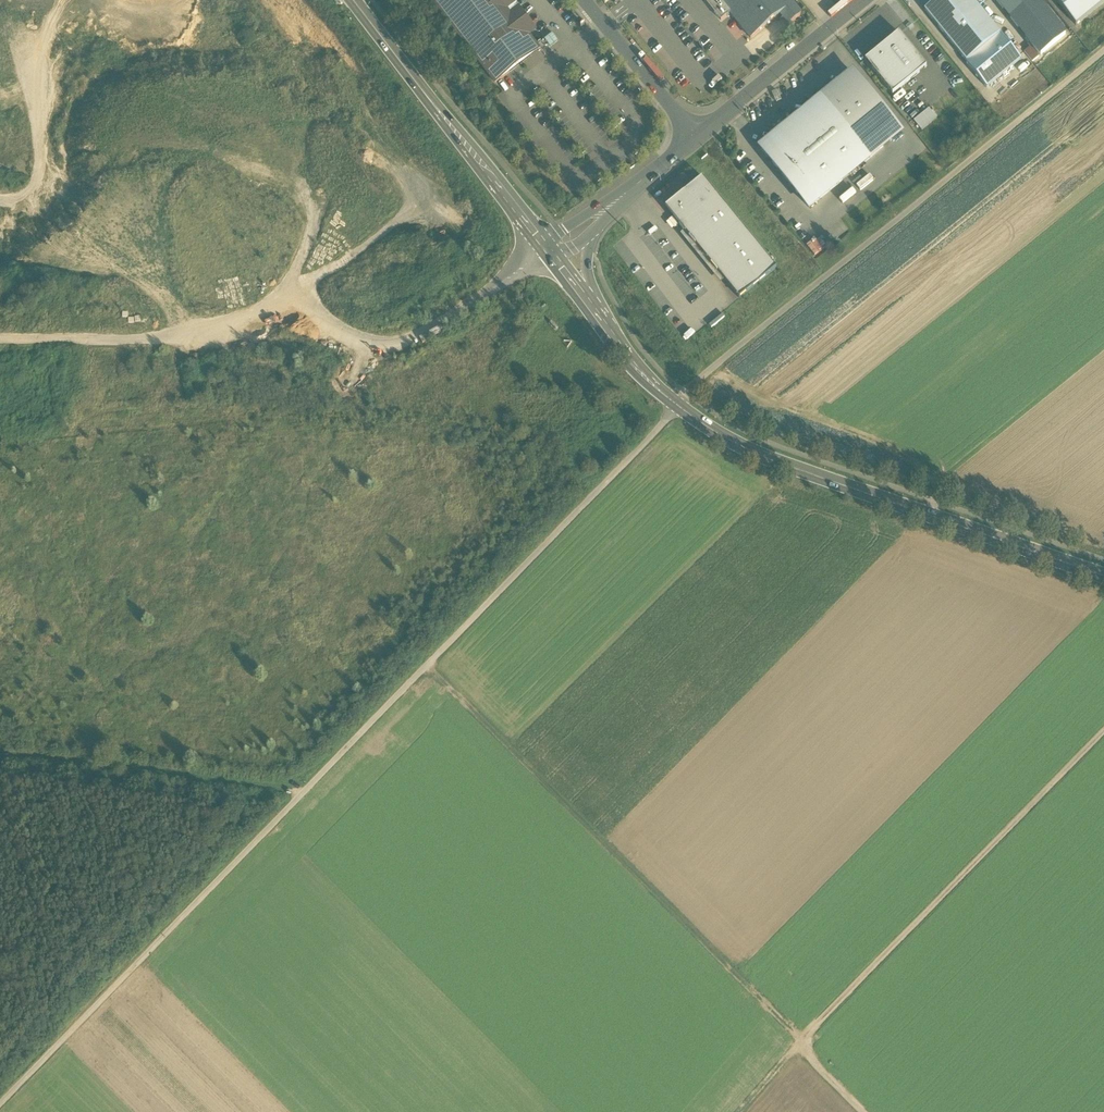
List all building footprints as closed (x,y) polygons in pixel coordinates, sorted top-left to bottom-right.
[(495,82),(509,71),(509,70),(508,70),(506,67),(535,45),(536,44),(528,34),(502,0),(433,0),(495,82)] [(528,34),(535,29),(513,0),(502,0),(528,34)] [(751,38),(783,12),(791,22),(801,14),(790,0),(704,0),(721,21),(722,20),(730,13),(751,38)] [(925,9),(933,2),(932,0),(925,0),(920,3),(925,9)] [(924,9),(966,61),(1000,33),(973,0),(936,0),(933,2),(925,9),(924,9)] [(1010,17),(1031,0),(996,0),(1010,17)] [(1075,25),(1103,2),(1103,0),(1055,0),(1075,25)] [(865,60),(893,94),(927,67),(899,33),(865,60)] [(1000,33),(966,61),(987,87),(1021,59),(1000,33)] [(509,70),(509,71),(539,49),(536,44),(535,45),(506,67),(508,70),(509,70)] [(822,98),(847,128),(877,103),(853,73),(822,98)] [(809,206),(870,157),(847,128),(822,98),(761,147),(809,206)] [(901,132),(877,103),(847,128),(870,157),(901,132)] [(914,120),(922,130),(937,118),(929,108),(914,120)] [(777,269),(702,177),(674,200),(673,217),(685,231),(725,280),(739,299),(777,269)] [(665,207),(673,217),(674,200),(665,207)] [(725,280),(685,231),(680,234),(720,284),(725,280)] [(709,325),(711,328),(725,316),(723,314),(709,325)]
